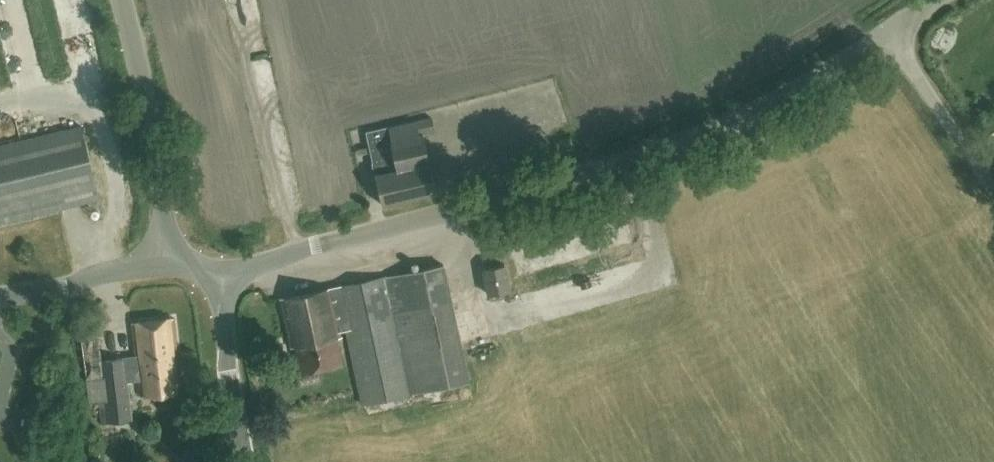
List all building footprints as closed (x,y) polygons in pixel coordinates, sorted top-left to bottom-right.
[(367,131),(374,163),(382,204),(435,193),(422,132),(434,130),(432,117),(367,131)] [(98,196),(81,126),(0,146),(0,220),(98,196)] [(444,264),(434,266),(337,287),(337,288),(331,289),(331,288),(280,299),(291,348),(295,347),(301,373),(342,364),(336,337),(342,336),(341,331),(347,330),(362,403),(469,380),(444,264)] [(489,294),(510,290),(505,264),(484,268),(489,294)] [(140,379),(142,395),(182,390),(173,317),(132,322),(136,356),(101,360),(97,323),(80,325),(89,401),(99,400),(102,422),(132,419),(127,380),(140,379)]
